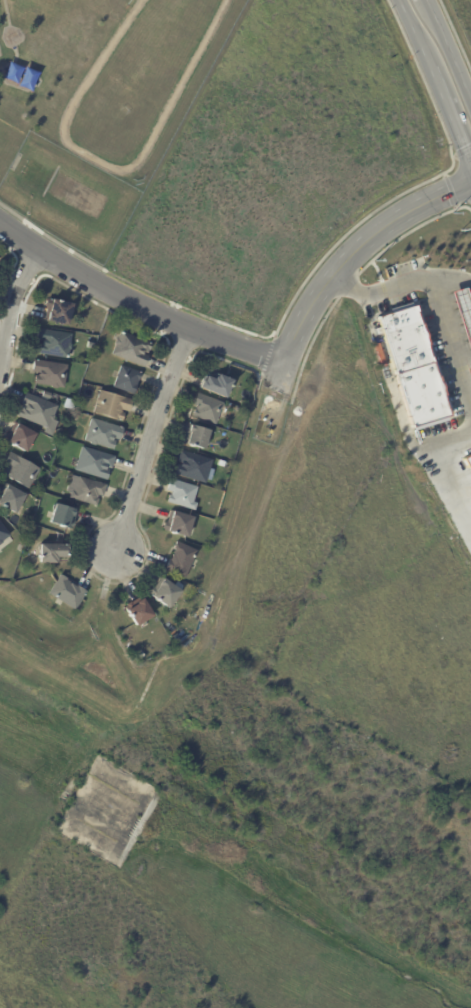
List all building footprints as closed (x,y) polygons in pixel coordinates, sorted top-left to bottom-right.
[(466,288),(470,304),(470,350),(469,351),(451,293),(466,288)] [(54,302),(75,307),(70,329),(49,324),(50,323),(46,322),(49,308),(47,308),(48,301),(54,303),(54,302)] [(394,372),(378,316),(416,305),(433,360),(394,372)] [(71,350),(69,352),(68,360),(36,355),(38,344),(42,345),(42,343),(37,342),(39,330),(72,336),(71,346),(72,347),(71,350)] [(149,355),(146,354),(145,356),(149,358),(145,369),(113,356),(116,347),(115,345),(117,341),(119,342),(122,333),(153,346),(149,355)] [(411,427),(394,372),(433,360),(450,415),(411,427)] [(67,374),(65,390),(59,389),(58,390),(53,389),(52,388),(35,386),(36,377),(41,377),(41,375),(33,374),(35,362),(68,367),(67,374)] [(141,374),(138,382),(136,387),(137,387),(134,396),(113,389),(121,367),(141,374)] [(227,401),(201,390),(204,383),(206,384),(208,379),(215,382),(217,380),(218,380),(220,377),(234,383),(227,401)] [(44,393),(55,397),(54,400),(51,399),(50,402),(42,399),(44,393)] [(133,402),(130,414),(123,412),(122,413),(123,413),(123,414),(125,415),(123,424),(94,415),(101,393),(133,402)] [(23,408),(23,407),(22,406),(27,395),(58,408),(53,422),(59,425),(53,438),(45,435),(47,430),(18,418),(23,408)] [(224,406),(217,427),(193,418),(197,407),(194,406),(198,395),(225,405),(224,406)] [(124,430),(121,442),(115,440),(114,443),(116,444),(114,452),(85,443),(92,420),(124,430)] [(19,427),(38,437),(27,456),(9,445),(10,444),(4,441),(8,435),(9,435),(15,425),(19,427)] [(193,427),(212,433),(206,452),(189,447),(189,446),(184,444),(185,442),(184,441),(185,436),(186,437),(189,425),(193,427)] [(116,459),(112,471),(108,469),(107,472),(110,473),(107,482),(75,472),(83,448),(116,459)] [(210,474),(206,486),(174,476),(178,466),(182,467),(182,465),(177,463),(180,452),(214,462),(210,474)] [(5,464),(11,454),(40,471),(28,491),(2,476),(7,469),(9,470),(10,468),(4,465),(5,464)] [(219,461),(225,464),(224,469),(217,466),(219,461)] [(53,468),(63,471),(62,476),(51,473),(53,468)] [(80,479),(107,487),(104,498),(99,497),(98,501),(100,501),(98,508),(71,500),(72,495),(67,494),(72,477),(80,479)] [(196,498),(194,504),(198,506),(196,513),(168,504),(170,497),(172,497),(173,494),(168,492),(171,481),(198,489),(196,498)] [(17,516),(0,507),(0,494),(5,485),(27,498),(17,516)] [(77,513),(72,532),(51,526),(57,506),(77,513)] [(193,528),(190,540),(170,535),(170,532),(164,530),(165,525),(171,527),(175,514),(196,520),(193,528)] [(12,541),(0,550),(0,524),(10,537),(9,537),(12,541)] [(196,556),(185,580),(165,571),(169,561),(171,562),(174,555),(176,550),(174,549),(177,543),(197,552),(196,556)] [(67,556),(67,561),(58,561),(58,564),(57,564),(57,567),(42,567),(42,548),(67,548),(67,556)] [(66,580),(68,581),(67,583),(86,594),(76,612),(63,605),(61,608),(55,604),(57,600),(50,596),(61,577),(66,580)] [(183,595),(171,612),(150,596),(162,579),(183,595)] [(156,620),(139,631),(126,610),(143,599),(156,620)]
